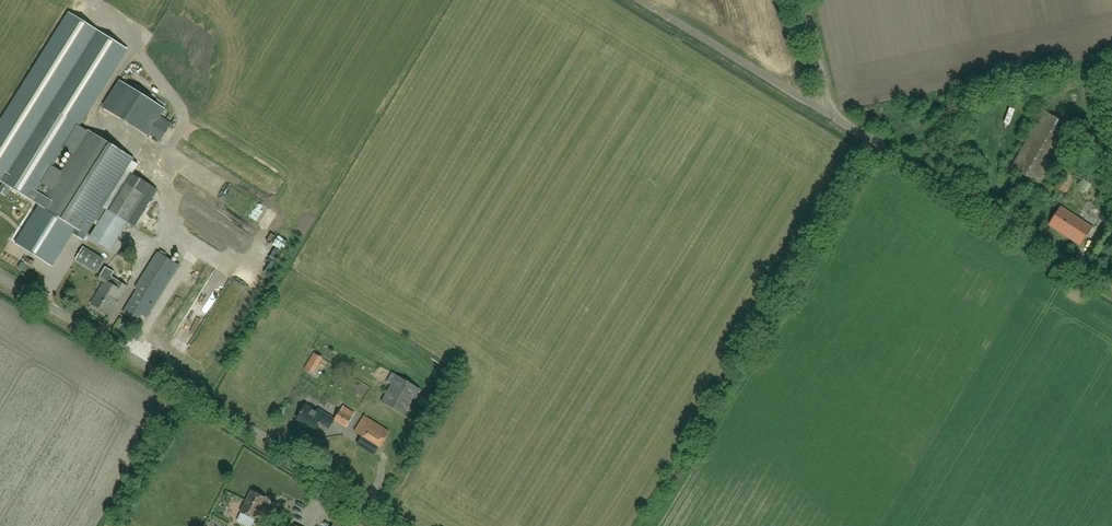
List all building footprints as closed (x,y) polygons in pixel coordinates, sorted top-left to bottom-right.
[(0,125),(0,181),(40,206),(16,243),(53,266),(73,234),(83,240),(87,235),(94,223),(98,226),(91,238),(110,250),(127,222),(108,210),(104,208),(133,161),(134,159),(88,130),(88,131),(51,190),(42,184),(79,126),(79,125),(127,49),(71,13),(0,125)] [(1040,186),(1074,128),(1044,111),(1010,168),(1040,186)] [(1007,122),(1011,125),(1017,114),(1012,112),(1007,122)] [(165,143),(169,133),(156,127),(151,137),(165,143)] [(1066,194),(1086,160),(1070,151),(1058,170),(1063,172),(1055,188),(1066,194)] [(1111,227),(1111,202),(1099,219),(1111,227)] [(1080,246),(1092,227),(1061,206),(1049,225),(1080,246)] [(97,272),(104,260),(83,247),(76,259),(97,272)] [(179,265),(158,252),(136,287),(138,289),(128,306),(147,318),(179,265)] [(105,282),(92,304),(110,315),(118,302),(117,301),(122,292),(124,293),(128,287),(112,277),(114,272),(106,267),(99,278),(105,282)] [(250,277),(246,287),(253,290),(257,280),(250,277)] [(174,343),(189,320),(183,316),(168,340),(174,343)] [(420,389),(392,372),(387,381),(391,384),(381,401),(405,415),(420,389)] [(318,409),(316,412),(305,405),(297,419),(315,430),(320,422),(329,428),(334,419),(346,427),(353,417),(341,409),(335,419),(318,409)] [(354,431),(379,447),(389,431),(364,415),(354,431)] [(266,498),(252,491),(241,512),(256,519),(257,517),(268,522),(274,511),(263,505),(266,498)] [(300,501),(297,506),(307,513),(311,507),(300,501)]
